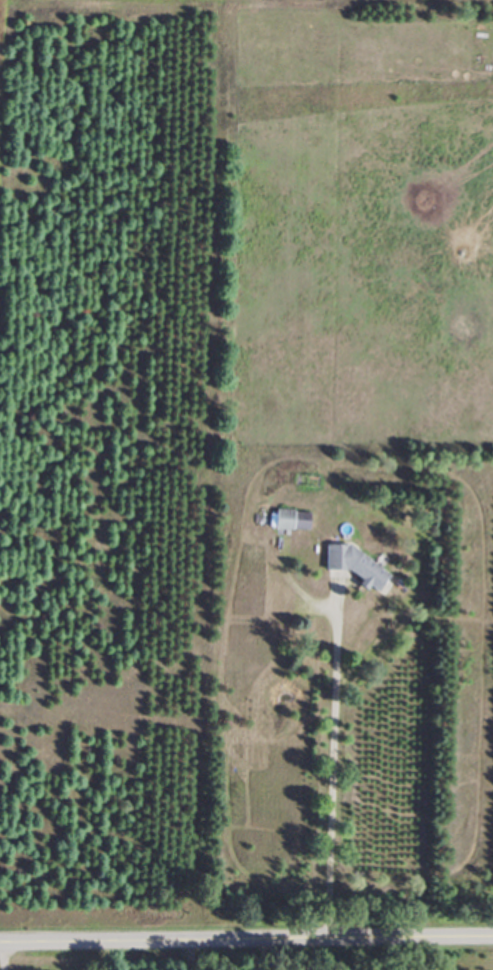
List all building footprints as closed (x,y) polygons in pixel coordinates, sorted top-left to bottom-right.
[(303,510),(269,510),(269,530),(303,530),(303,510)]
